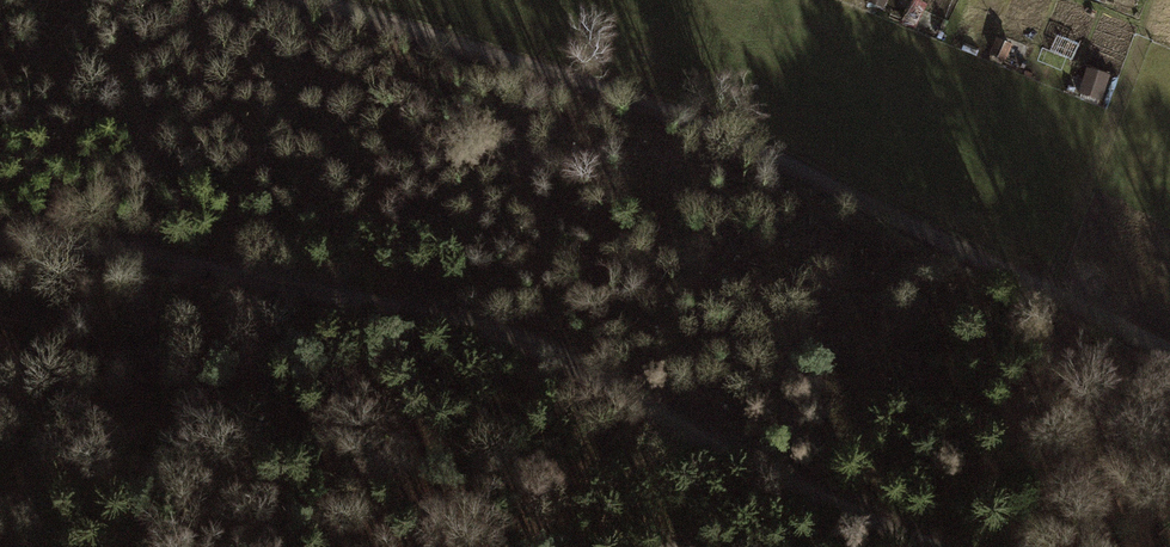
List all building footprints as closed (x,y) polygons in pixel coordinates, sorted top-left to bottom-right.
[(868,2),(884,9),(888,0),(869,0),(868,2)] [(1022,49),(998,39),(991,54),(1015,65),(1022,49)] [(1076,53),(1053,43),(1047,58),(1070,68),(1076,53)] [(1111,77),(1090,68),(1079,93),(1100,102),(1111,77)]
